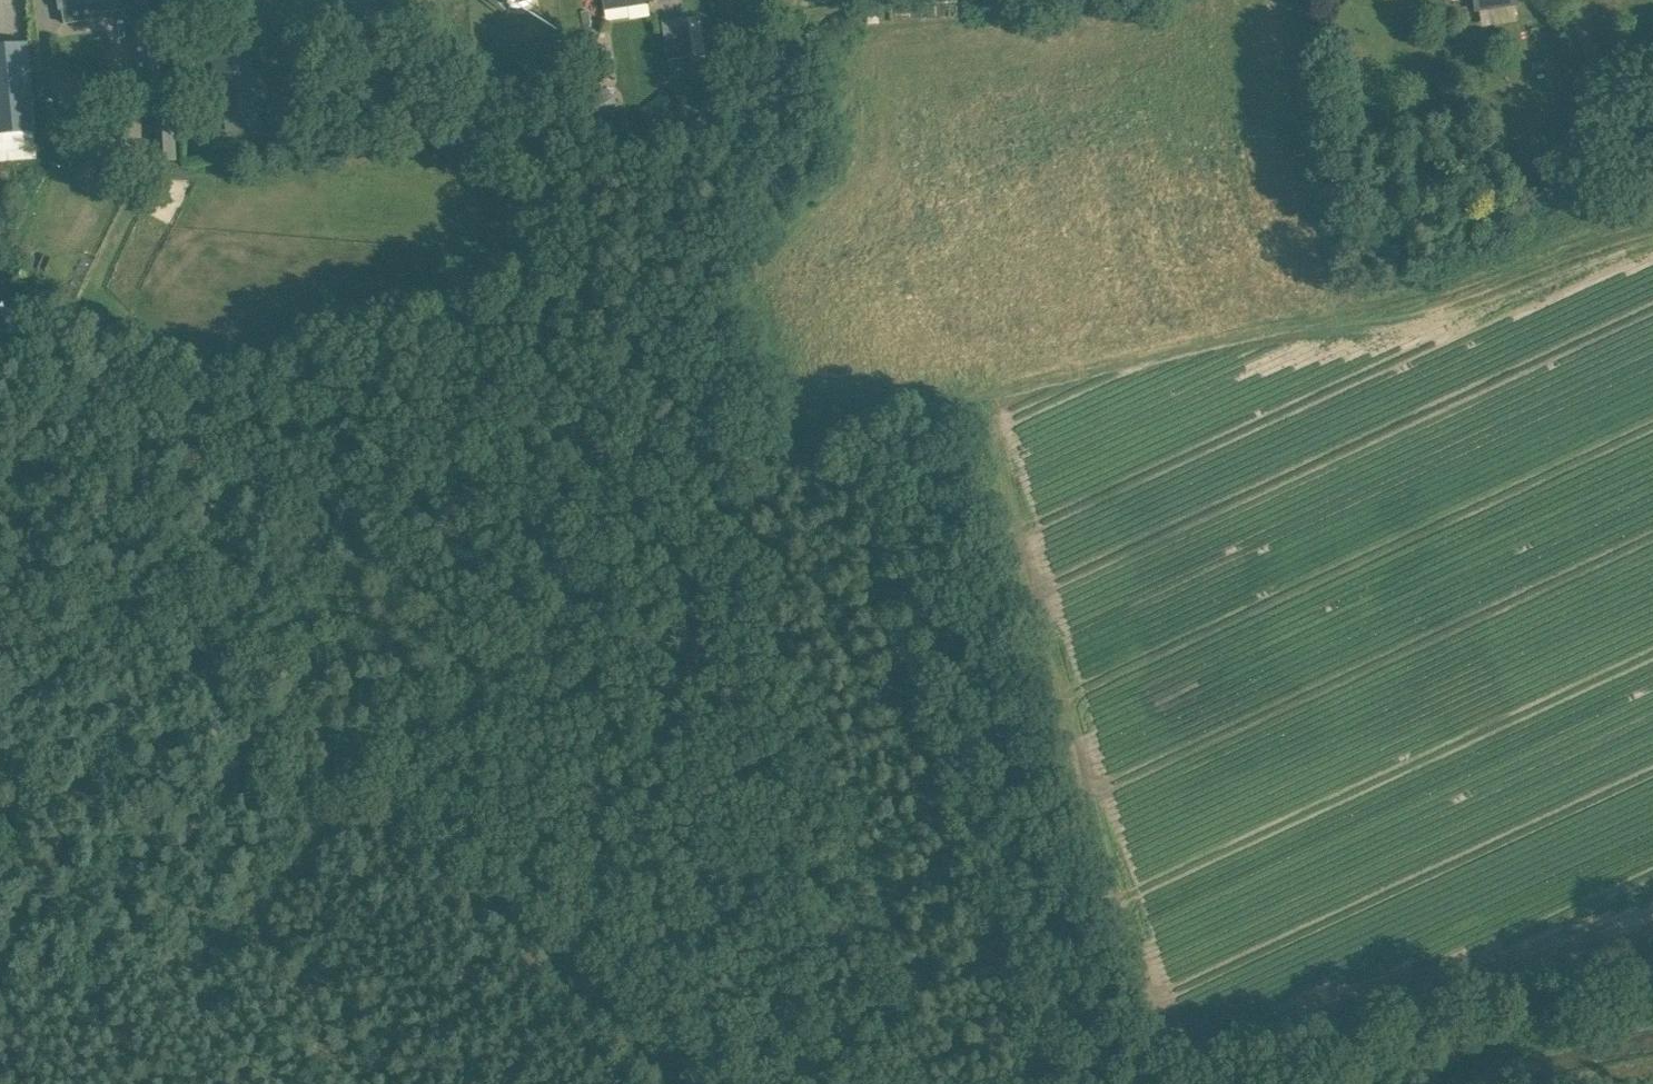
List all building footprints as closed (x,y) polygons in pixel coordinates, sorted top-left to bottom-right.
[(63,8),(65,24),(101,18),(100,13),(123,10),(121,0),(59,0),(60,9),(63,8)] [(604,9),(651,2),(651,0),(603,0),(604,9)] [(1515,0),(1477,0),(1478,9),(1515,4),(1515,0)] [(588,11),(580,12),(583,28),(591,26),(588,11)] [(688,18),(662,21),(667,60),(693,56),(688,18)] [(138,88),(162,87),(160,21),(136,22),(138,88)] [(36,159),(33,131),(36,131),(28,43),(29,43),(29,42),(0,44),(0,162),(36,159)] [(220,116),(261,109),(251,49),(210,56),(220,116)] [(598,121),(613,112),(620,108),(607,88),(600,92),(586,101),(598,121)] [(179,161),(178,161),(162,161),(162,179),(188,178),(188,170),(179,169),(179,161)]
